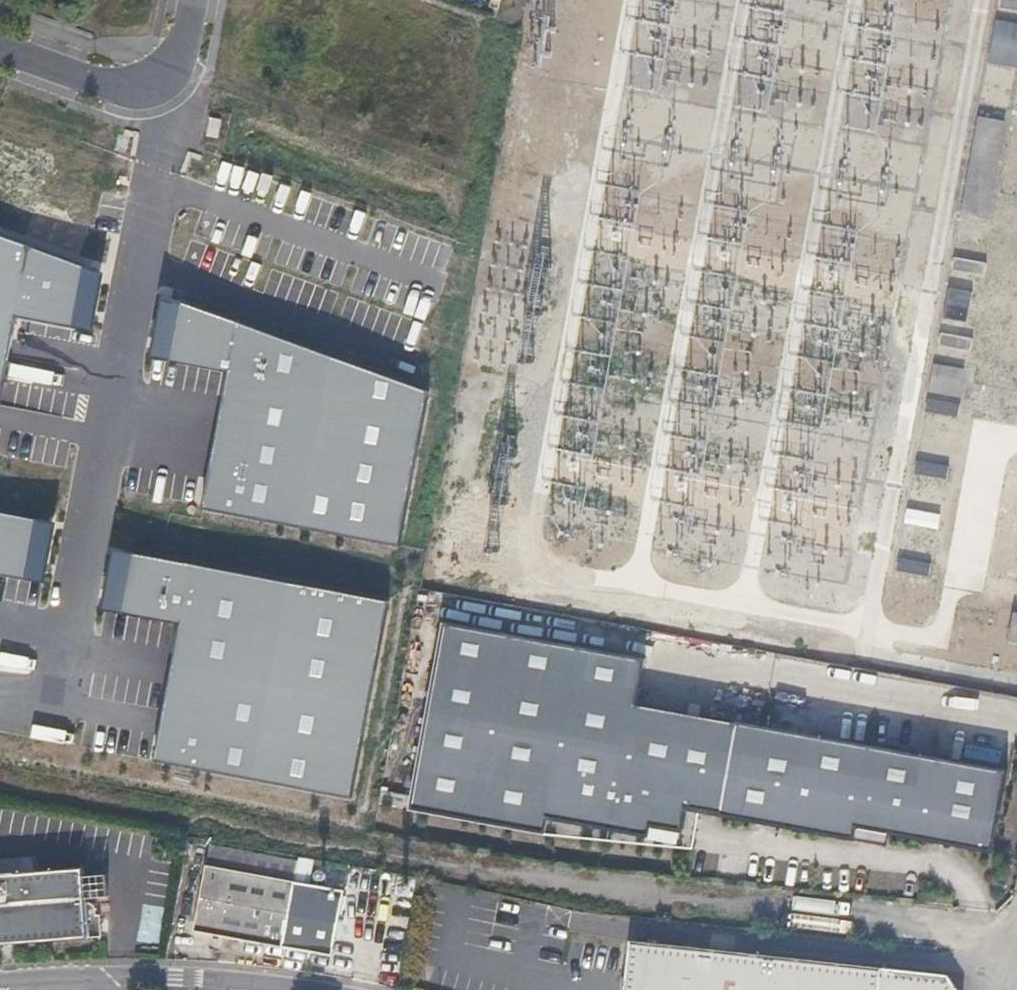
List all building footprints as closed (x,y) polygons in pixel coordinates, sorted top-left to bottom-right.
[(1008,0),(1000,0),(998,12),(1016,16),(1016,2),(1008,0)] [(996,23),(988,67),(1016,72),(1016,27),(996,23)] [(978,120),(961,217),(992,223),(1009,125),(978,120)] [(0,235),(0,411),(18,317),(79,329),(91,268),(0,235)] [(985,267),(953,261),(951,275),(983,281),(985,267)] [(91,268),(79,329),(95,332),(107,274),(91,268)] [(972,295),(948,290),(941,324),(966,328),(972,295)] [(168,361),(180,301),(164,295),(152,358),(168,361)] [(430,392),(180,301),(168,361),(230,373),(204,510),(401,547),(430,392)] [(972,344),(941,338),(938,352),(969,358),(972,344)] [(965,374),(933,368),(927,397),(960,403),(965,374)] [(29,408),(70,415),(74,390),(33,383),(29,408)] [(958,408),(927,402),(925,416),(956,421),(958,408)] [(948,466),(916,460),(913,475),(945,481),(948,466)] [(939,515),(908,509),(905,522),(936,528),(939,515)] [(0,512),(0,574),(31,580),(43,520),(0,512)] [(43,520),(31,580),(48,582),(60,523),(43,520)] [(121,613),(132,552),(115,549),(104,609),(121,613)] [(390,601),(132,552),(121,613),(182,625),(156,762),(352,799),(390,601)] [(928,562),(897,556),(894,570),(925,577),(928,562)] [(646,659),(444,622),(411,809),(546,834),(549,819),(681,842),(686,810),(689,793),(623,781),(637,705),(646,659)] [(737,722),(637,705),(623,781),(689,793),(686,810),(719,816),(737,722)] [(1007,770),(737,721),(737,722),(719,816),(854,840),(856,828),(991,854),(1007,770)] [(205,866),(192,931),(281,948),(293,883),(205,866)] [(0,874),(0,945),(89,939),(100,938),(98,916),(94,916),(87,906),(84,868),(80,868),(12,873),(0,874)] [(631,942),(625,989),(887,989),(869,968),(631,942)] [(781,955),(782,944),(758,942),(757,953),(781,955)] [(869,968),(887,989),(956,989),(947,977),(869,968)]
